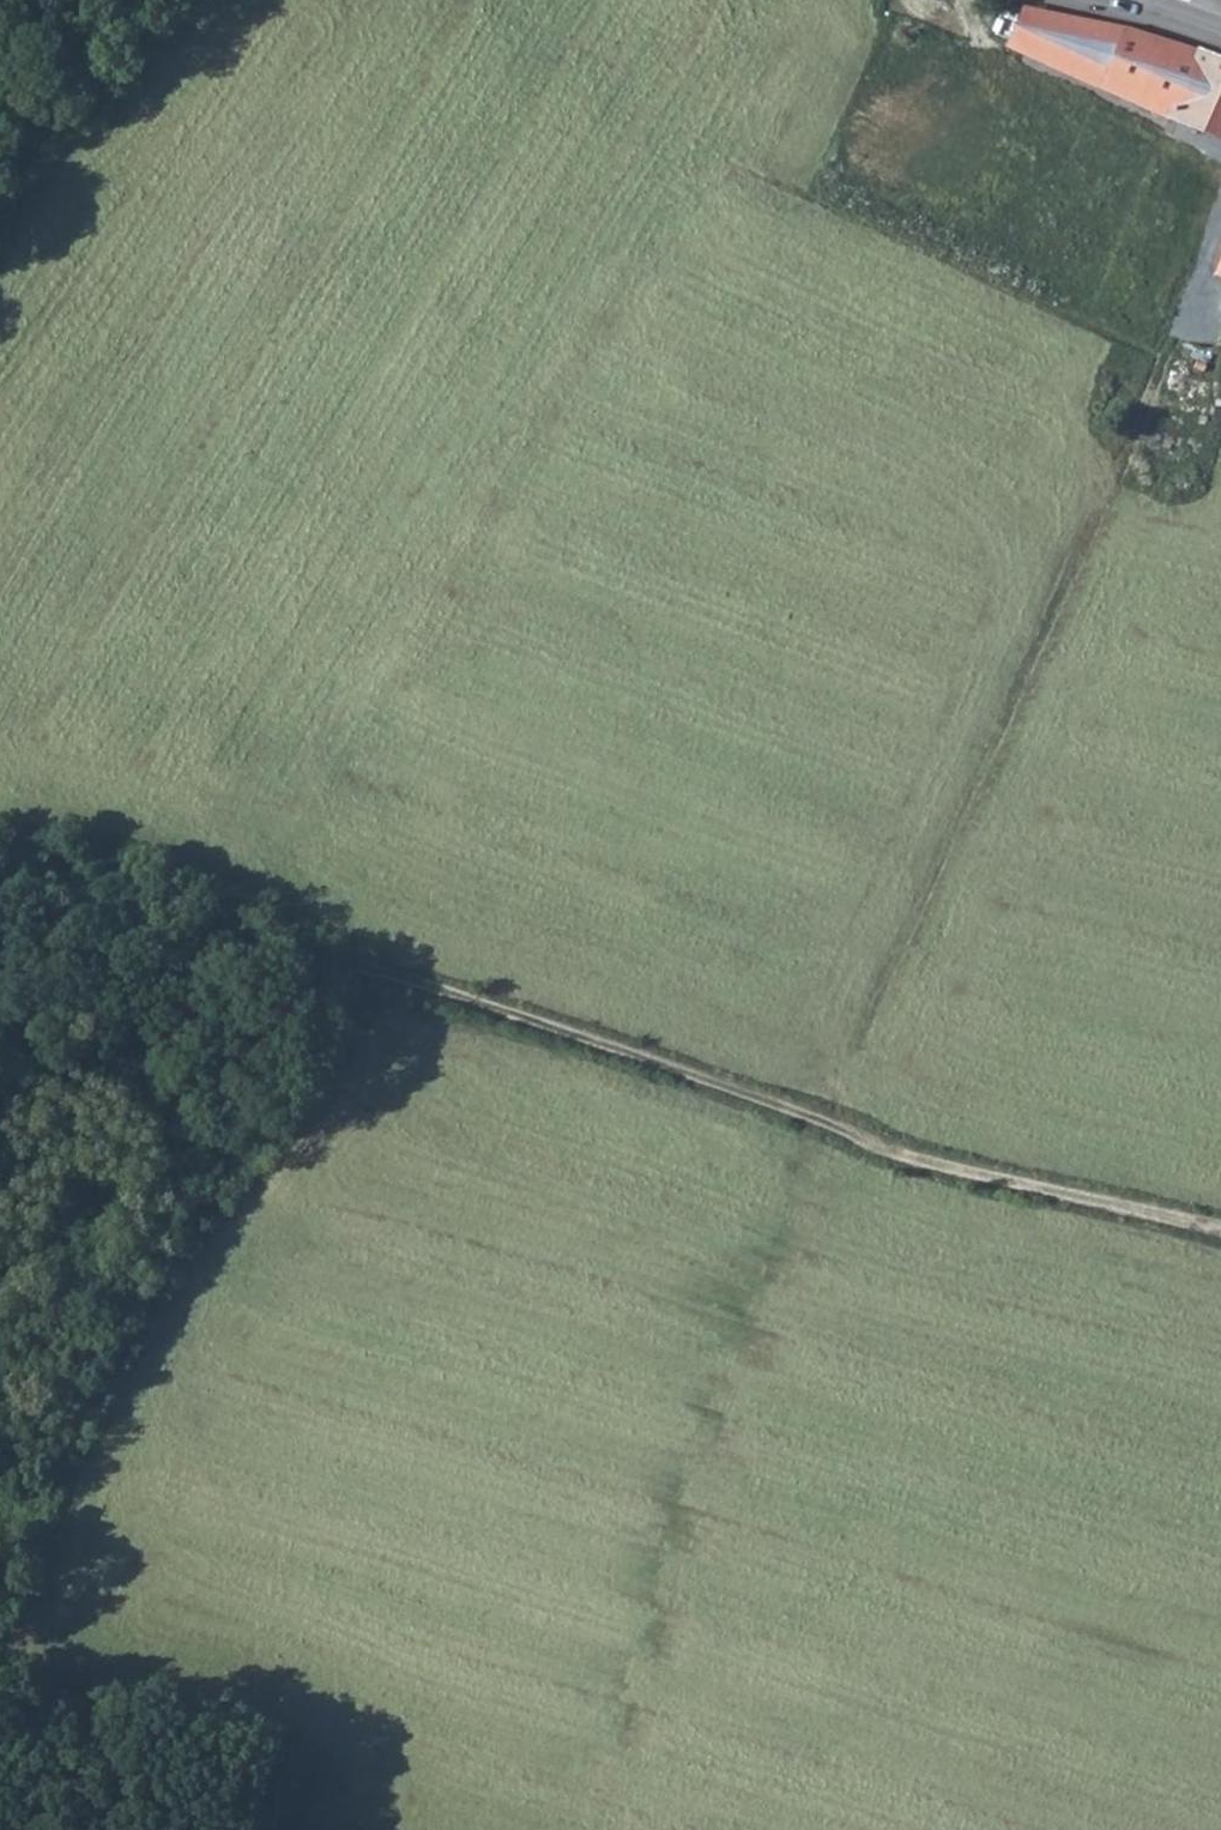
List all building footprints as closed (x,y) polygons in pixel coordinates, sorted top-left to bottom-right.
[(1010,48),(1215,140),(1220,125),(1220,66),(1206,59),(1160,42),(1098,27),(1021,13),(1010,48)]
